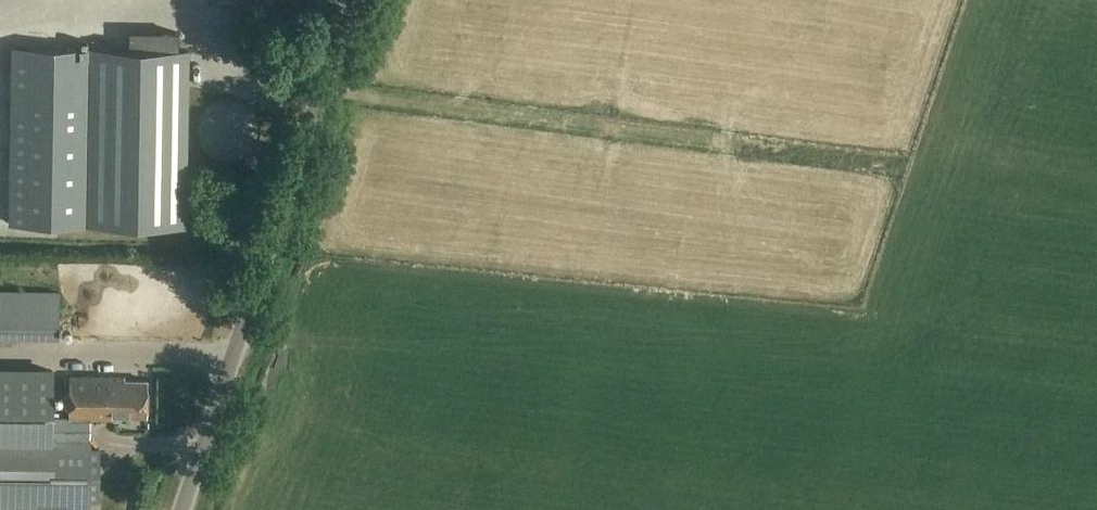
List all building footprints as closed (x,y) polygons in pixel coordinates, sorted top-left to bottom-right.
[(91,40),(90,47),(12,46),(9,222),(185,224),(188,49),(177,49),(178,30),(129,31),(129,48),(109,48),(109,40),(91,40)] [(89,503),(99,502),(98,449),(90,449),(90,417),(114,419),(114,414),(147,415),(146,380),(122,378),(122,376),(69,375),(69,440),(50,439),(51,370),(0,369),(0,509),(90,509),(89,503)]
